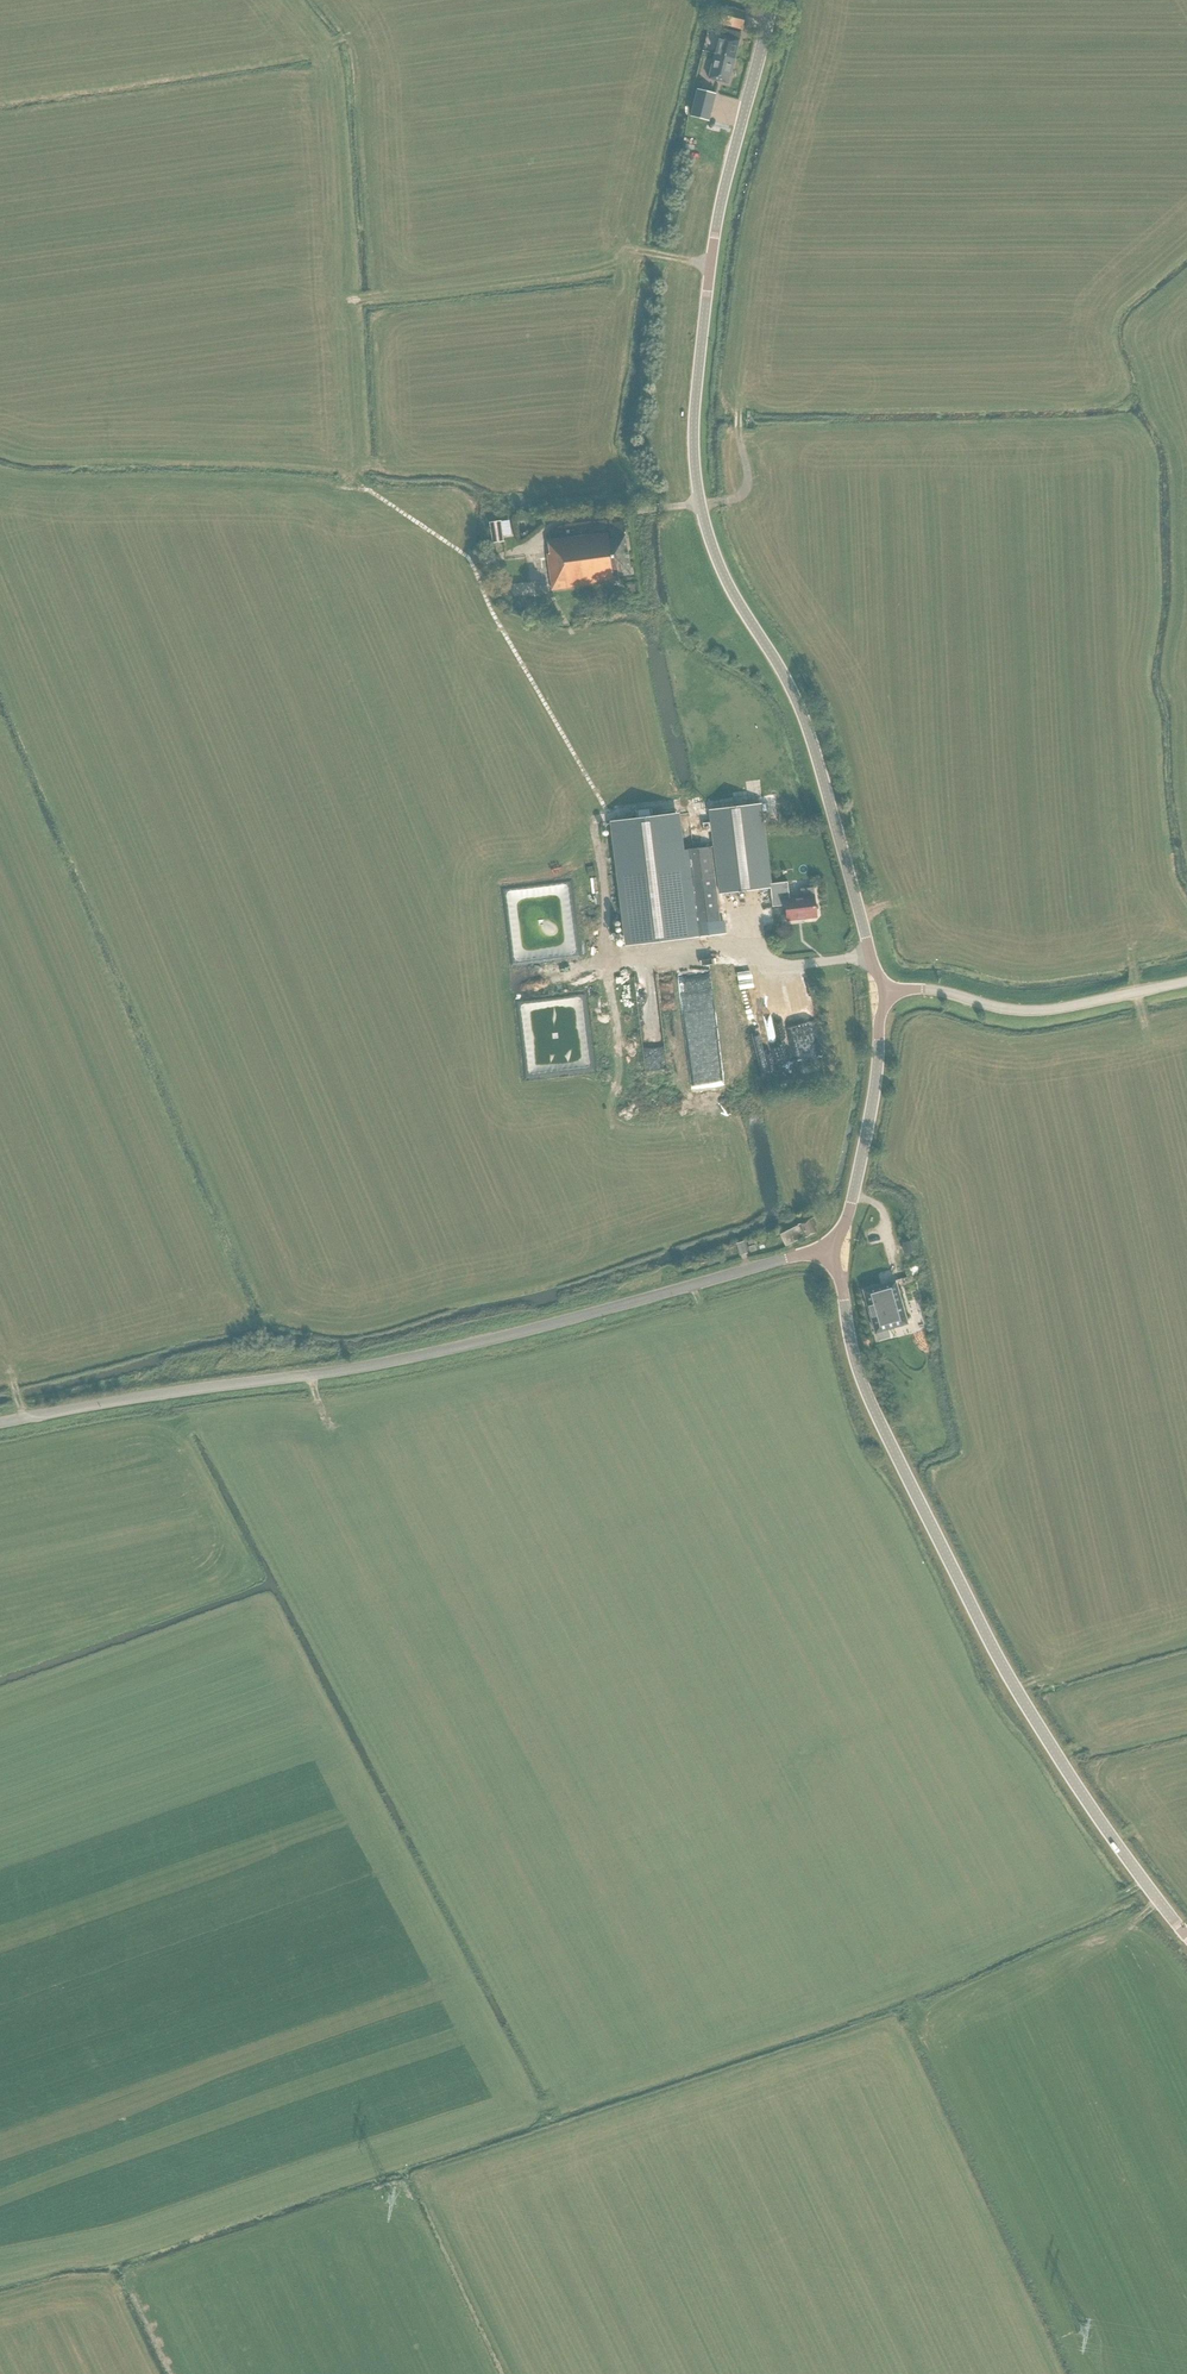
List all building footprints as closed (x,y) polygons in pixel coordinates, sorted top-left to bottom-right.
[(742,30),(747,12),(725,7),(720,24),(742,30)] [(719,35),(715,53),(735,58),(740,40),(739,40),(741,33),(723,29),(722,36),(719,35)] [(735,58),(715,53),(708,79),(728,84),(735,58)] [(716,94),(697,89),(691,116),(709,120),(716,94)] [(492,539),(503,538),(501,522),(490,524),(492,539)] [(613,577),(630,574),(623,523),(609,525),(610,534),(600,535),(600,534),(548,541),(550,554),(547,554),(552,590),(613,582),(613,577)] [(770,817),(768,803),(760,804),(762,818),(770,817)] [(760,804),(710,809),(714,847),(688,850),(678,847),(674,813),(615,820),(630,945),(689,938),(684,896),(691,895),(696,937),(721,934),(715,883),(718,882),(720,894),(770,888),(772,907),(785,905),(787,920),(814,917),(816,914),(814,896),(789,899),(787,882),(770,884),(762,818),(760,804)] [(778,1021),(782,1064),(797,1063),(792,1020),(778,1021)] [(809,1071),(828,1065),(819,1038),(801,1044),(809,1071)] [(740,1255),(747,1253),(744,1241),(736,1243),(740,1255)] [(904,1253),(912,1252),(910,1242),(903,1243),(904,1253)] [(897,1287),(914,1282),(911,1272),(894,1277),(896,1281),(863,1290),(875,1333),(908,1324),(906,1317),(897,1287)]
